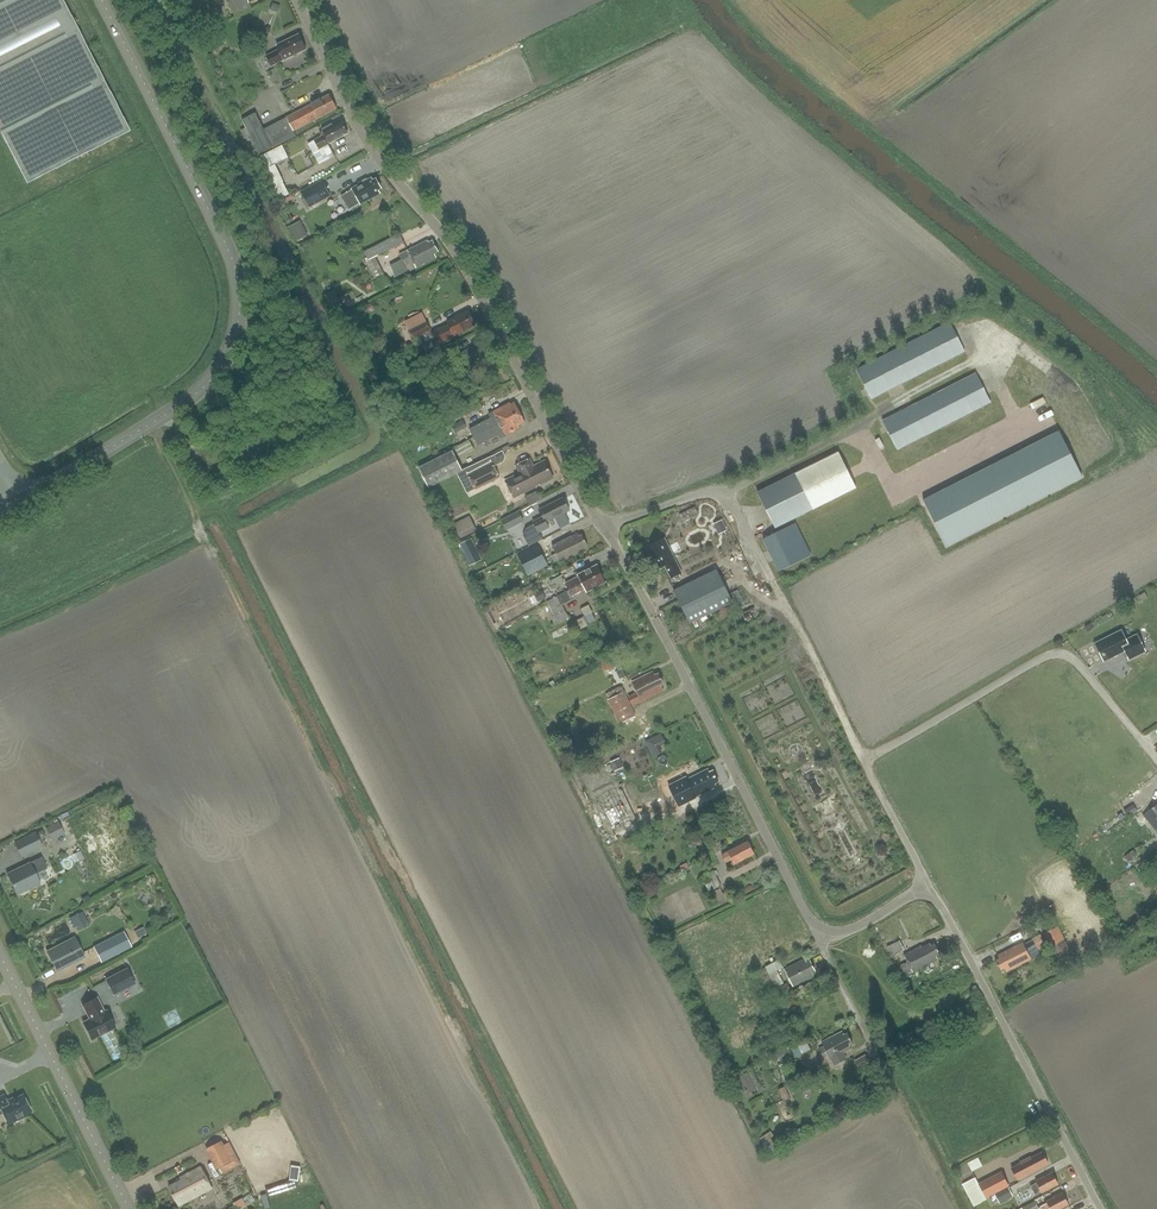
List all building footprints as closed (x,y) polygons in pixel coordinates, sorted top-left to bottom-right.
[(27,184),(129,131),(62,0),(0,0),(0,131),(27,184)] [(254,0),(235,0),(241,12),(251,7),(248,3),(254,0)] [(204,48),(220,40),(215,29),(198,37),(204,48)] [(284,60),(306,49),(299,35),(277,45),(279,50),(266,56),(271,66),(284,60)] [(294,131),(337,109),(330,95),(323,99),(322,97),(311,103),(312,105),(264,129),(256,113),(243,120),(247,128),(241,130),(247,141),(252,138),(260,154),(296,135),(294,131)] [(329,145),(348,134),(342,122),(334,127),(332,124),(322,130),(325,135),(309,144),(321,164),(335,156),(329,145)] [(289,157),(283,145),(260,157),(266,169),(289,157)] [(379,190),(382,189),(377,179),(373,181),(372,178),(368,180),(367,179),(358,184),(359,186),(352,189),(361,205),(380,194),(379,190)] [(322,180),(301,192),(309,207),(330,195),(322,180)] [(365,251),(369,260),(404,242),(400,234),(365,251)] [(435,254),(439,252),(433,241),(429,243),(428,241),(408,251),(410,255),(402,260),(408,272),(437,257),(435,254)] [(343,296),(347,303),(359,296),(355,289),(343,296)] [(325,296),(333,311),(342,306),(335,291),(325,296)] [(438,344),(447,340),(454,336),(455,336),(476,325),(469,311),(447,322),(449,325),(441,329),(432,333),(436,340),(424,346),(428,353),(440,348),(438,344)] [(427,322),(410,331),(415,340),(431,330),(427,322)] [(872,399),(965,351),(950,323),(857,370),(872,399)] [(455,361),(458,366),(447,372),(451,380),(462,374),(488,361),(486,358),(490,356),(485,345),(481,347),(479,344),(459,354),(461,358),(455,361)] [(898,450),(991,402),(976,374),(883,421),(898,450)] [(489,431),(521,414),(515,403),(511,405),(510,403),(488,415),(490,418),(469,429),(472,435),(487,427),(489,431)] [(478,446),(504,432),(506,436),(520,428),(519,426),(525,422),(521,414),(489,431),(487,427),(472,435),(478,446)] [(455,433),(466,427),(463,421),(452,426),(455,433)] [(1083,477),(1059,432),(924,500),(947,546),(1083,477)] [(214,473),(226,466),(214,446),(202,453),(214,473)] [(427,488),(461,471),(451,451),(417,468),(427,488)] [(839,453),(796,474),(758,493),(776,529),(814,510),(856,489),(839,453)] [(514,498),(553,479),(545,461),(534,466),(530,460),(517,466),(520,473),(506,481),(514,498)] [(476,490),(500,478),(492,463),(468,475),(476,490)] [(228,490),(239,484),(236,478),(225,484),(228,490)] [(540,500),(536,492),(532,495),(535,502),(540,500)] [(543,516),(532,522),(534,525),(527,529),(524,536),(529,546),(543,539),(540,533),(549,528),(546,522),(569,511),(563,498),(540,510),(543,516)] [(500,520),(505,530),(523,521),(517,511),(500,520)] [(457,540),(477,530),(470,517),(450,527),(457,540)] [(779,572),(811,556),(795,524),(763,540),(779,572)] [(576,552),(587,546),(582,536),(579,537),(578,535),(572,538),(572,536),(552,546),(556,554),(550,557),(554,565),(577,554),(576,552)] [(472,539),(459,545),(470,567),(483,560),(472,539)] [(569,591),(602,574),(597,565),(578,575),(579,577),(565,584),(569,590),(553,598),(569,591)] [(690,623),(733,603),(717,570),(674,591),(690,623)] [(573,599),(572,597),(586,591),(587,592),(606,583),(602,574),(569,591),(553,598),(547,602),(558,624),(569,619),(562,605),(573,599)] [(560,576),(549,582),(552,588),(563,582),(560,576)] [(546,598),(542,592),(535,595),(538,602),(546,598)] [(593,603),(585,607),(588,615),(579,619),(583,628),(601,619),(593,603)] [(1122,631),(1098,643),(1107,660),(1125,651),(1129,659),(1146,651),(1138,635),(1127,641),(1122,631)] [(606,668),(617,668),(617,659),(606,659),(606,668)] [(642,701),(663,691),(660,686),(664,684),(659,674),(655,676),(654,672),(633,682),(638,692),(627,698),(621,687),(608,694),(611,699),(609,700),(621,724),(636,717),(631,707),(642,701)] [(656,745),(653,739),(646,742),(649,748),(656,745)] [(621,769),(617,759),(611,762),(615,771),(621,769)] [(687,780),(694,795),(696,797),(717,787),(715,784),(719,782),(713,771),(710,773),(708,770),(687,780)] [(828,812),(838,809),(836,801),(825,803),(828,812)] [(668,807),(670,814),(685,810),(683,802),(668,807)] [(1156,832),(1156,805),(1144,815),(1156,832)] [(58,822),(46,829),(51,840),(64,834),(58,822)] [(36,833),(15,843),(21,857),(43,846),(36,833)] [(734,864),(755,854),(748,842),(728,852),(722,855),(726,863),(732,860),(734,864)] [(42,857),(26,865),(7,874),(17,895),(40,884),(36,874),(47,869),(42,857)] [(703,876),(711,891),(720,886),(713,871),(703,876)] [(80,930),(89,926),(83,911),(69,918),(74,928),(78,926),(80,930)] [(1043,934),(1049,949),(1066,942),(1059,926),(1043,934)] [(110,957),(144,939),(139,929),(105,948),(110,957)] [(1024,945),(1032,959),(1041,955),(1038,950),(1046,946),(1041,935),(1032,939),(1033,940),(1024,945)] [(57,972),(85,957),(75,938),(47,952),(57,972)] [(887,947),(892,956),(904,949),(900,941),(887,947)] [(937,956),(940,954),(935,944),(931,946),(930,943),(922,947),(921,946),(904,955),(908,963),(902,966),(907,975),(938,959),(937,956)] [(1006,973),(1032,959),(1024,945),(1023,943),(998,956),(999,959),(996,961),(1001,971),(1004,969),(1006,973)] [(762,979),(777,971),(783,968),(779,959),(757,970),(762,979)] [(812,973),(816,971),(811,961),(807,963),(805,959),(784,970),(793,987),(814,976),(812,973)] [(106,979),(114,995),(136,984),(128,968),(106,979)] [(772,999),(782,994),(778,986),(783,983),(777,971),(762,979),(772,999)] [(787,982),(779,987),(783,995),(791,990),(787,982)] [(776,1008),(786,1004),(782,994),(772,999),(776,1008)] [(83,1022),(92,1040),(116,1028),(107,1010),(105,1011),(97,998),(83,1005),(87,1014),(88,1013),(91,1018),(83,1022)] [(792,1005),(794,1009),(805,1004),(803,1000),(792,1005)] [(794,1009),(792,1005),(791,1002),(786,1004),(776,1008),(769,1012),(773,1020),(794,1009)] [(850,1045),(853,1043),(848,1033),(845,1035),(843,1032),(822,1043),(831,1059),(852,1049),(850,1045)] [(811,1050),(807,1042),(792,1050),(796,1058),(811,1050)] [(784,1101),(790,1098),(785,1086),(778,1089),(784,1101)] [(3,1113),(9,1125),(24,1117),(25,1115),(32,1112),(23,1095),(8,1103),(4,1095),(0,1097),(0,1114),(3,1113)] [(206,1149),(217,1171),(233,1162),(222,1141),(206,1149)] [(1049,1164),(1043,1152),(1031,1158),(1031,1157),(1020,1162),(1021,1164),(1011,1168),(1017,1180),(1049,1164)] [(973,1171),(984,1165),(979,1156),(968,1162),(973,1171)] [(180,1206),(213,1188),(202,1166),(181,1178),(182,1180),(170,1187),(180,1206)] [(299,1182),(301,1167),(292,1166),(291,1181),(299,1182)] [(986,1197),(1008,1186),(1001,1172),(979,1184),(986,1197)] [(1041,1193),(1058,1184),(1053,1173),(1036,1182),(1036,1183),(1030,1186),(1035,1195),(1041,1192),(1041,1193)] [(987,1200),(986,1197),(979,1184),(976,1178),(963,1185),(974,1206),(987,1200)] [(269,1198),(297,1189),(295,1181),(266,1190),(269,1198)] [(1013,1196),(1009,1188),(995,1196),(1000,1203),(1013,1196)] [(1069,1204),(1063,1194),(1047,1203),(1041,1207),(1042,1208),(1060,1208),(1069,1204)] [(976,1206),(977,1208),(992,1208),(988,1200),(976,1206)]
